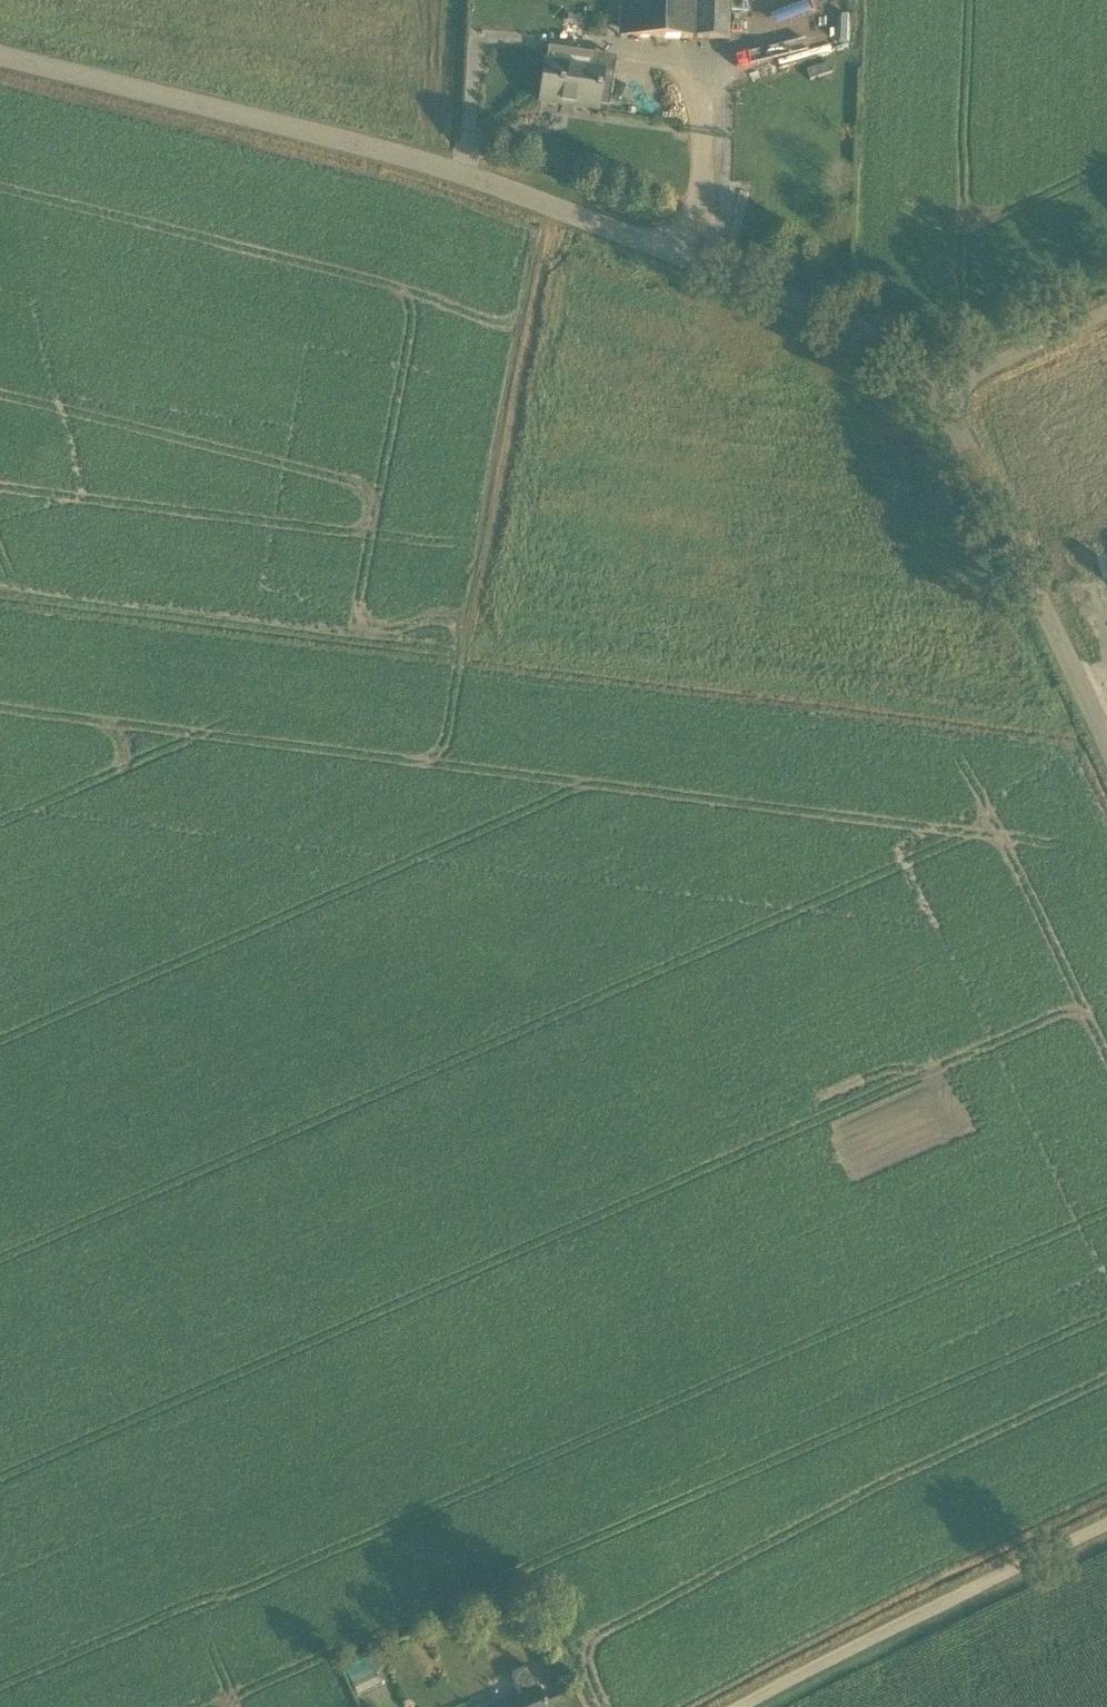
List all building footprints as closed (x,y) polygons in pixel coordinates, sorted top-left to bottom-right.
[(621,15),(621,37),(634,38),(692,40),(693,0),(622,0),(621,15)] [(697,38),(728,39),(729,0),(698,0),(697,38)] [(614,75),(603,74),(603,71),(593,70),(595,56),(548,49),(546,64),(540,103),(598,111),(598,107),(609,108),(614,75)] [(828,64),(806,73),(809,81),(831,72),(828,64)] [(519,1695),(492,1706),(546,1706),(537,1686),(529,1668),(513,1675),(511,1679),(519,1695)]
